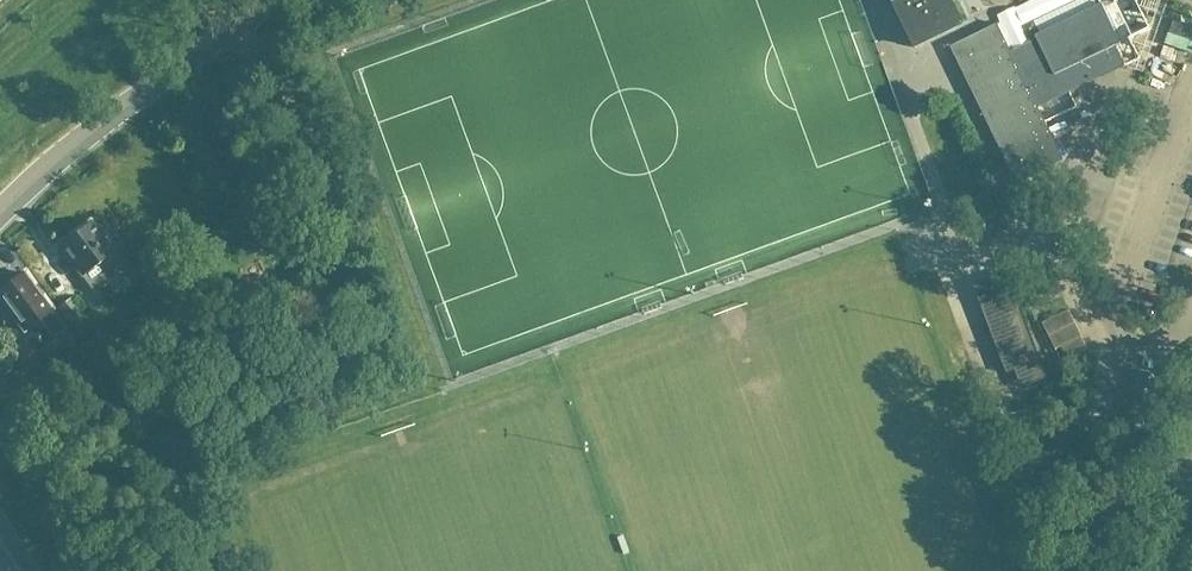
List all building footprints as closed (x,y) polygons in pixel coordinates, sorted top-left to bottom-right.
[(913,49),(968,22),(957,0),(889,0),(913,49)] [(1063,161),(1037,110),(1125,68),(1123,64),(1114,47),(1119,44),(1100,5),(1033,37),(1034,39),(1038,47),(1013,61),(1009,53),(995,25),(948,48),(1016,185),(1063,161)] [(58,247),(82,278),(94,293),(111,280),(124,270),(89,224),(58,247)] [(121,278),(129,289),(144,278),(136,267),(121,278)] [(51,313),(23,275),(0,291),(0,302),(23,333),(40,321),(52,338),(63,330),(51,313)] [(1022,389),(1032,385),(1047,379),(1006,275),(988,282),(973,287),(1007,374),(1015,371),(1022,389)] [(85,319),(70,299),(57,309),(73,329),(85,319)] [(0,368),(0,372),(9,384),(33,366),(22,351),(0,368)] [(1163,378),(1135,371),(1121,426),(1149,434),(1163,378)]
